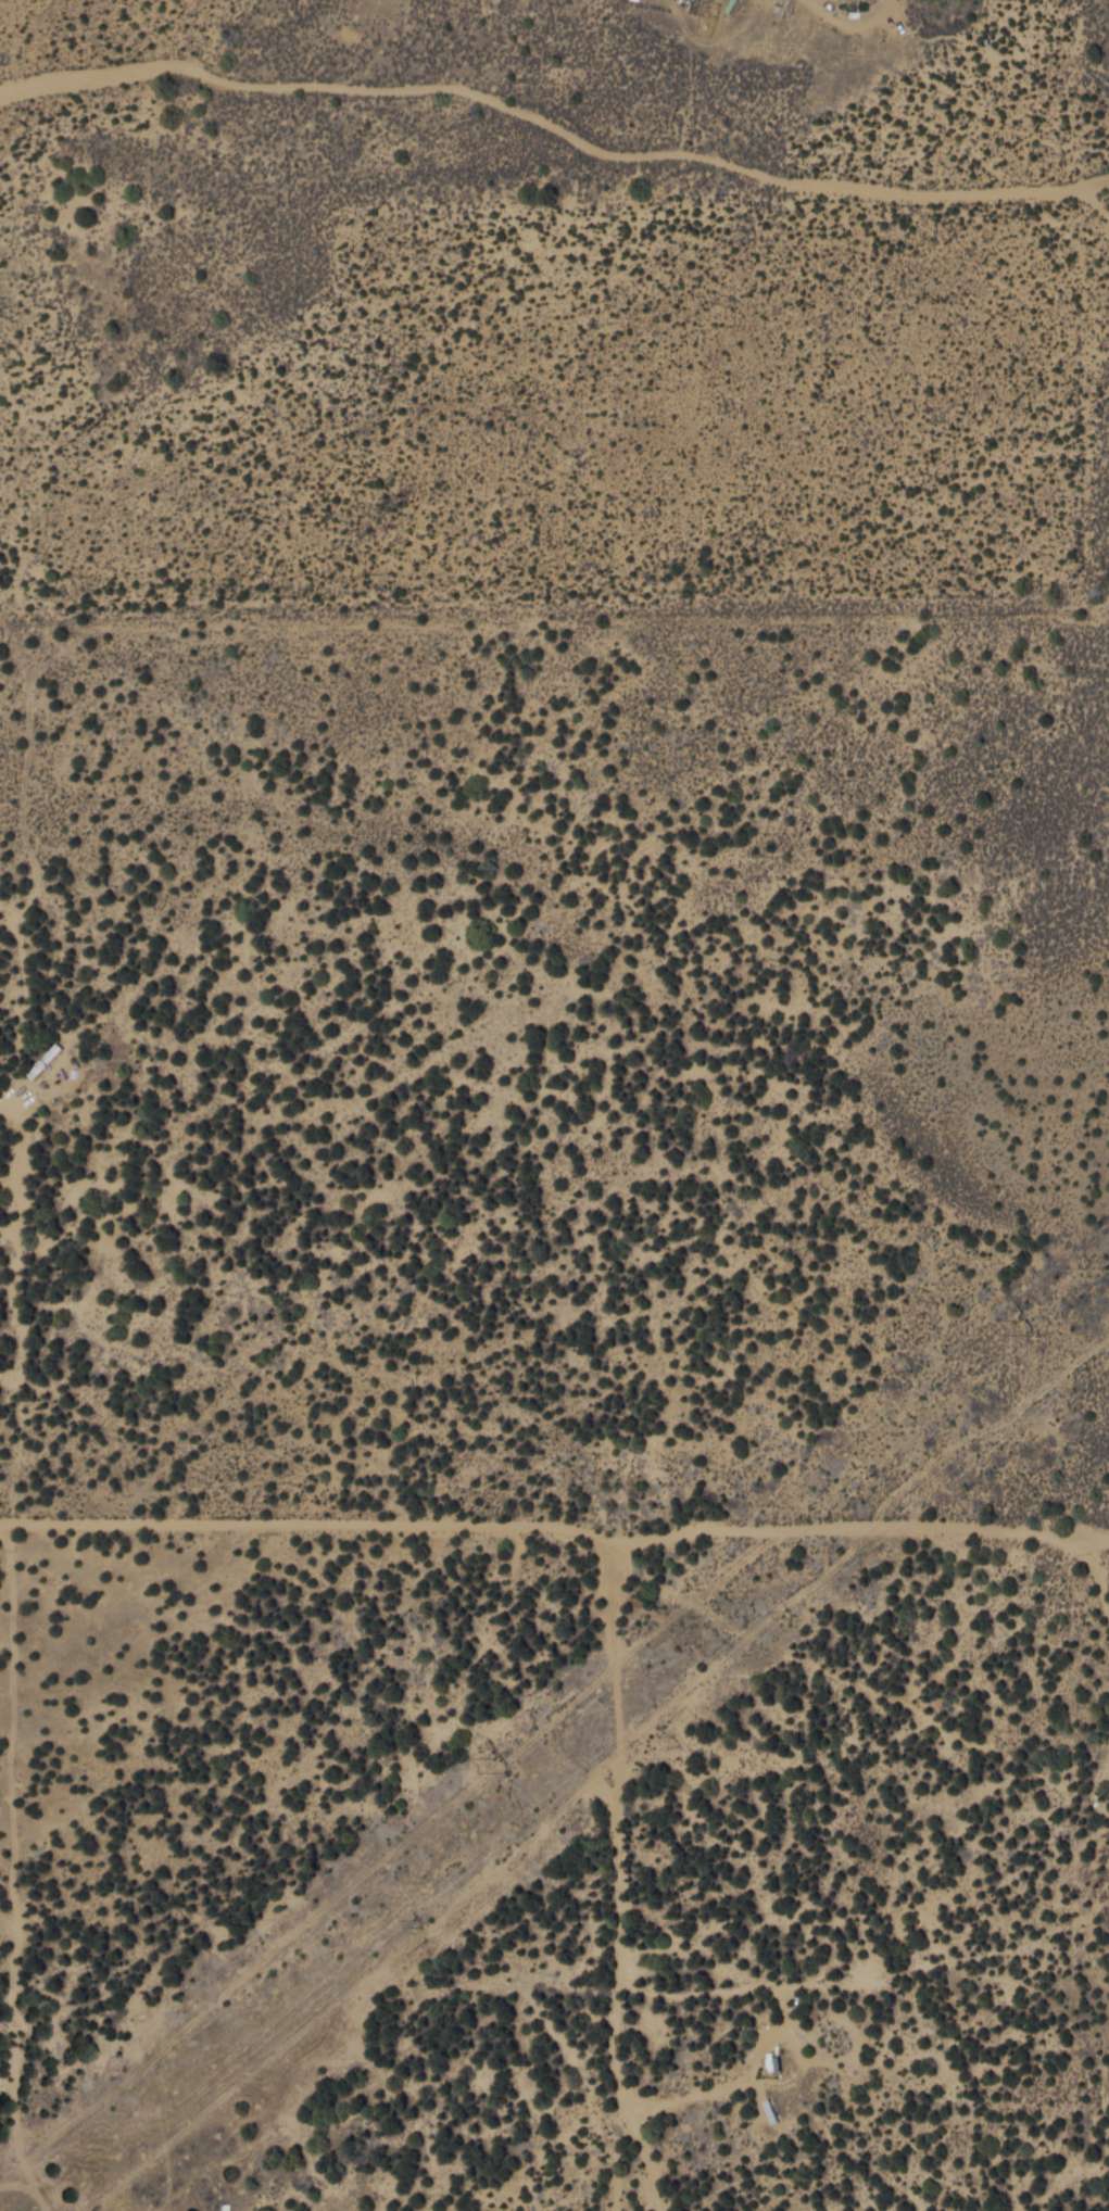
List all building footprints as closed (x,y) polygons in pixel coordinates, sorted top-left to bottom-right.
[(29,1073),(36,1078),(64,1048),(58,1042),(29,1073)]
